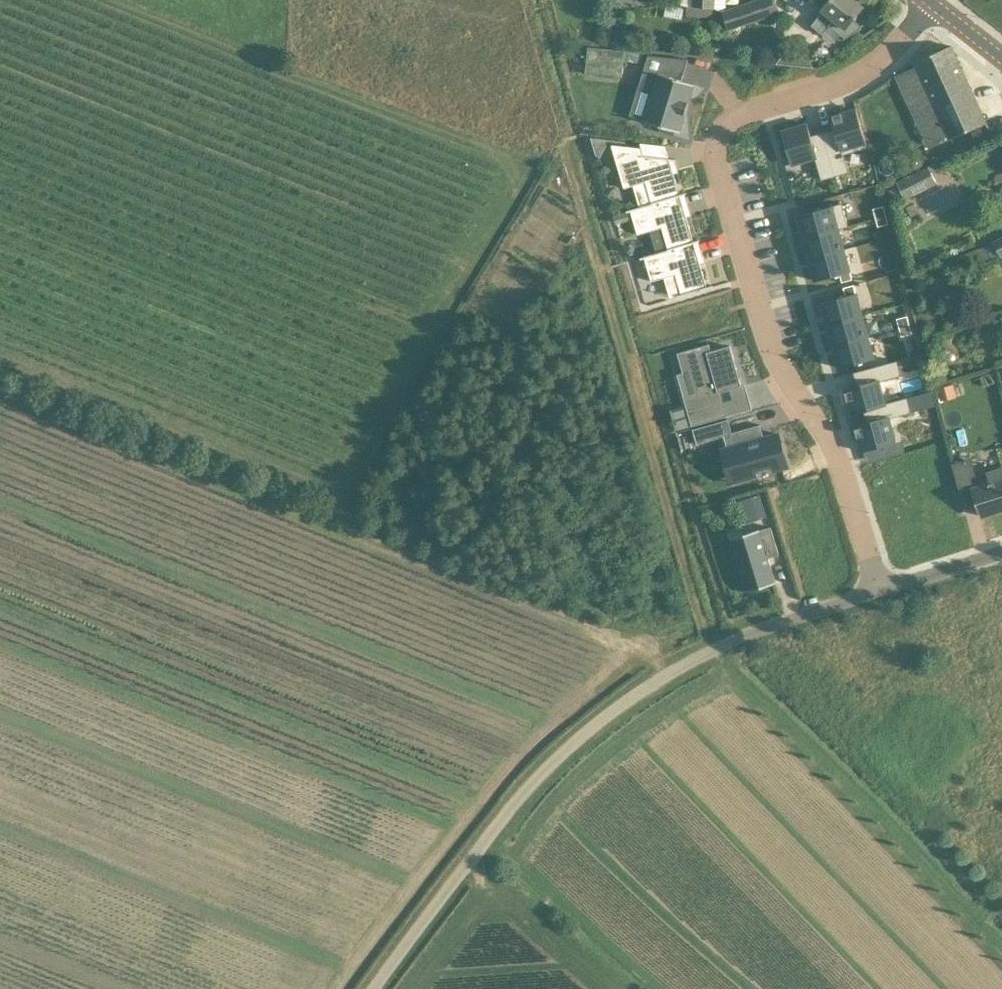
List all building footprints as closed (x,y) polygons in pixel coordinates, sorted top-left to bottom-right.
[(722,10),(729,30),(778,14),(774,0),(753,0),(722,10)] [(864,6),(861,4),(863,2),(861,0),(831,0),(824,10),(825,11),(813,26),(824,35),(831,26),(845,37),(844,38),(845,39),(864,26),(863,24),(862,25),(854,19),(864,6)] [(686,16),(703,17),(703,7),(694,7),(687,6),(686,16)] [(929,149),(987,123),(952,45),(915,62),(933,100),(911,110),(929,149)] [(625,61),(637,62),(641,63),(645,50),(626,48),(626,50),(625,61)] [(674,134),(675,130),(681,132),(695,84),(682,80),(689,59),(649,55),(639,86),(654,91),(645,120),(663,126),(661,130),(674,134)] [(835,129),(823,132),(836,176),(850,172),(843,150),(867,143),(857,109),(832,117),(835,129)] [(836,176),(823,132),(812,136),(808,123),(782,131),(792,165),(816,158),(822,180),(836,176)] [(653,203),(686,193),(686,192),(681,194),(671,160),(677,161),(677,159),(645,155),(643,148),(613,144),(625,188),(647,181),(653,203)] [(898,182),(899,185),(904,195),(906,199),(938,183),(933,172),(930,166),(898,182)] [(669,249),(700,240),(700,239),(694,241),(681,196),(687,194),(686,193),(653,203),(628,210),(628,212),(632,211),(639,234),(663,227),(669,249)] [(804,237),(840,227),(834,205),(798,215),(804,237)] [(875,209),(877,217),(887,214),(885,207),(875,209)] [(630,218),(627,211),(615,215),(617,222),(630,218)] [(889,222),(887,214),(877,217),(880,225),(889,222)] [(840,227),(804,237),(810,258),(845,249),(840,227)] [(1001,257),(1001,237),(993,241),(1001,257)] [(700,241),(700,240),(669,249),(641,257),(642,259),(646,258),(652,281),(677,274),(682,293),(679,294),(679,296),(714,286),(713,284),(708,286),(695,243),(700,241)] [(851,271),(845,249),(810,258),(816,280),(840,274),(851,271)] [(853,279),(851,271),(840,274),(843,282),(853,279)] [(846,295),(857,293),(854,284),(844,287),(846,295)] [(828,324),(863,314),(857,292),(857,293),(846,295),(822,302),(828,324)] [(869,335),(863,314),(828,324),(834,345),(869,335)] [(903,318),(905,326),(915,323),(913,315),(903,318)] [(885,331),(894,329),(892,321),(883,324),(885,331)] [(917,331),(915,323),(905,326),(908,333),(917,331)] [(869,335),(834,345),(840,367),(875,357),(869,335)] [(728,346),(709,351),(707,344),(676,354),(682,374),(689,371),(695,392),(688,394),(697,425),(726,416),(719,392),(740,386),(728,346)] [(951,349),(950,348),(948,349),(947,349),(945,350),(944,351),(943,352),(943,353),(942,355),(942,356),(943,358),(943,359),(944,360),(945,361),(947,362),(948,363),(950,363),(951,363),(953,362),(954,361),(955,360),(956,359),(957,358),(957,356),(957,355),(956,353),(956,352),(955,351),(954,350),(953,349),(951,349)] [(904,359),(898,360),(902,373),(907,372),(904,359)] [(852,413),(908,398),(908,397),(886,403),(880,381),(902,375),(902,373),(898,360),(855,372),(858,385),(846,388),(852,413)] [(954,384),(938,388),(941,401),(957,397),(954,384)] [(932,391),(908,397),(908,398),(912,412),(936,405),(932,391)] [(908,398),(852,413),(853,414),(865,411),(868,422),(856,425),(863,451),(896,442),(890,418),(912,412),(908,398)] [(764,421),(730,431),(735,445),(740,443),(749,472),(763,468),(761,464),(775,460),(776,464),(792,459),(783,429),(768,433),(764,421)] [(973,484),(971,477),(978,474),(972,456),(951,463),(959,488),(973,484)] [(982,516),(1001,509),(1001,468),(988,472),(991,482),(973,488),(982,516)] [(752,496),(759,519),(768,517),(760,494),(752,496)] [(774,583),(775,583),(776,583),(776,581),(769,558),(780,554),(772,526),(760,530),(760,529),(758,530),(759,530),(733,538),(733,537),(731,538),(731,539),(732,539),(747,590),(747,592),(749,591),(774,583)]
